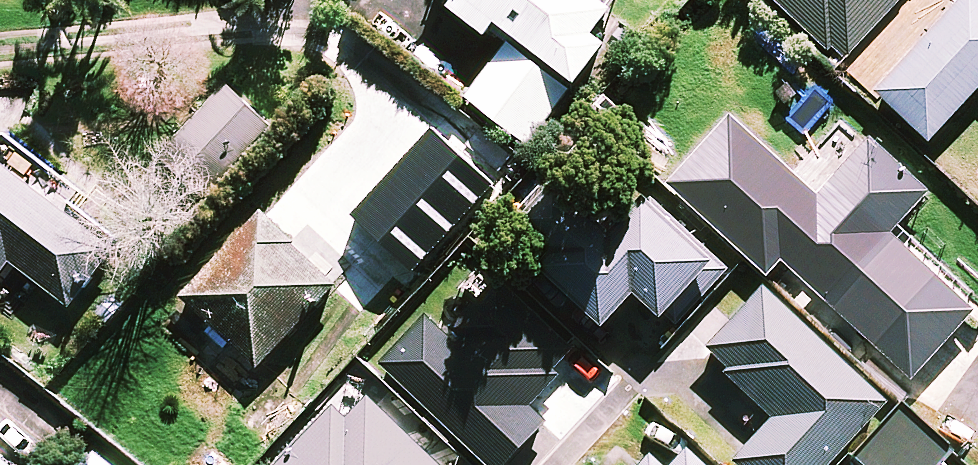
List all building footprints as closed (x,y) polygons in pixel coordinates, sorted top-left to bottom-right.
[(454,10),(490,38),(500,26),(516,39),(468,98),(528,146),(607,48),(594,38),(614,13),(598,0),(462,0),(454,10)] [(842,63),(902,0),(775,0),(842,63)] [(877,93),(932,144),(977,95),(977,0),(965,0),(877,93)] [(272,127),(230,86),(176,142),(218,183),(272,127)] [(0,138),(0,280),(14,263),(72,309),(118,251),(94,232),(107,215),(60,178),(8,137),(0,138)] [(928,198),(872,144),(798,222),(817,240),(792,265),(913,380),(977,313),(894,235),(928,198)] [(602,235),(549,180),(515,213),(544,244),(533,254),(606,329),(640,296),(667,325),(727,267),(651,188),(602,235)] [(184,301),(260,375),(351,281),(275,207),(184,301)] [(495,288),(448,337),(425,315),(380,362),(488,464),(509,464),(547,425),(530,409),(574,363),(495,288)] [(761,295),(702,360),(772,425),(735,464),(833,464),(885,409),(761,295)] [(360,388),(284,464),(438,464),(360,388)] [(901,414),(855,464),(856,464),(945,464),(951,459),(901,414)] [(682,454),(672,464),(694,464),(682,454)]
